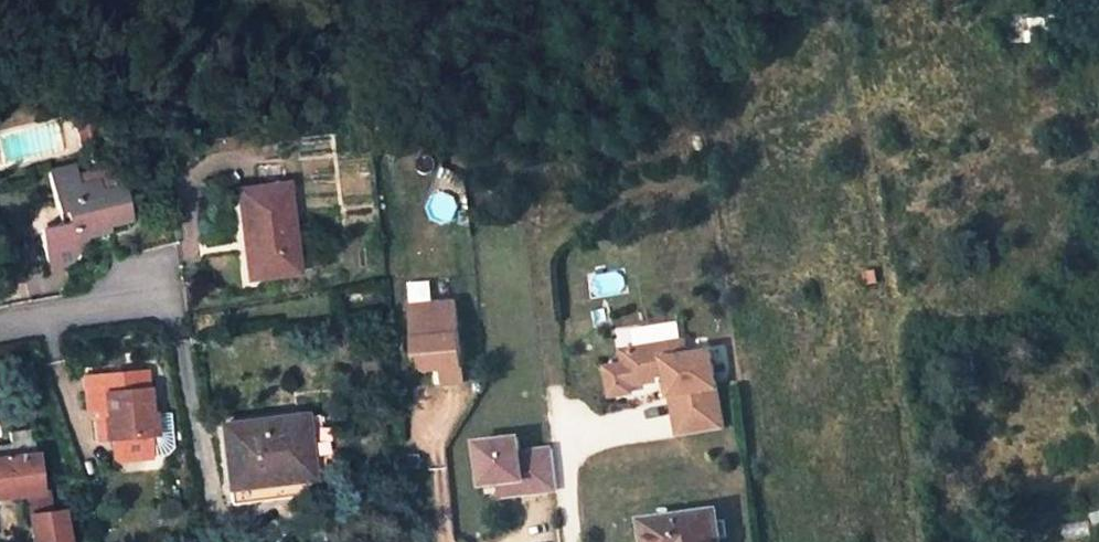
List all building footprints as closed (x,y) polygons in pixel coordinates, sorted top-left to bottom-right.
[(1055,15),(1002,23),(1007,46),(1059,37),(1055,15)] [(80,121),(71,115),(64,123),(73,129),(80,121)] [(90,144),(82,124),(80,121),(73,129),(76,147),(90,144)] [(73,166),(48,171),(56,207),(61,206),(67,230),(40,237),(49,274),(66,270),(86,239),(109,234),(107,227),(130,223),(123,185),(120,186),(116,169),(76,178),(73,166)] [(286,187),(239,191),(244,233),(254,232),(259,278),(296,273),(286,187)] [(250,279),(259,278),(254,232),(244,233),(250,279)] [(874,271),(864,273),(865,284),(875,282),(874,271)] [(404,281),(407,371),(438,370),(438,383),(457,383),(453,280),(404,281)] [(677,438),(722,430),(708,352),(684,356),(682,342),(620,353),(622,366),(626,386),(657,381),(664,380),(667,396),(669,396),(677,438)] [(608,397),(627,394),(626,386),(622,366),(604,369),(608,397)] [(147,377),(87,381),(89,414),(97,414),(109,413),(110,423),(107,423),(108,442),(113,441),(114,454),(124,463),(139,462),(149,449),(148,439),(154,438),(153,420),(150,420),(147,377)] [(660,398),(667,396),(664,380),(657,381),(660,398)] [(319,411),(222,424),(230,488),(291,481),(312,478),(306,426),(320,425),(319,411)] [(97,414),(99,442),(108,442),(107,423),(110,423),(109,413),(97,414)] [(162,419),(153,420),(154,438),(163,437),(162,419)] [(26,495),(41,494),(40,490),(33,430),(10,432),(11,445),(0,446),(0,498),(26,495)] [(555,491),(552,444),(516,446),(516,432),(467,435),(470,485),(493,484),(494,495),(555,491)] [(139,462),(150,461),(149,449),(139,462)] [(124,463),(114,454),(115,463),(124,463)] [(292,495),(291,481),(230,488),(232,503),(292,495)] [(41,494),(26,495),(30,516),(51,512),(48,489),(40,490),(41,494)] [(30,516),(35,541),(68,541),(62,511),(51,512),(30,516)] [(644,522),(647,541),(718,541),(714,511),(644,522)]
